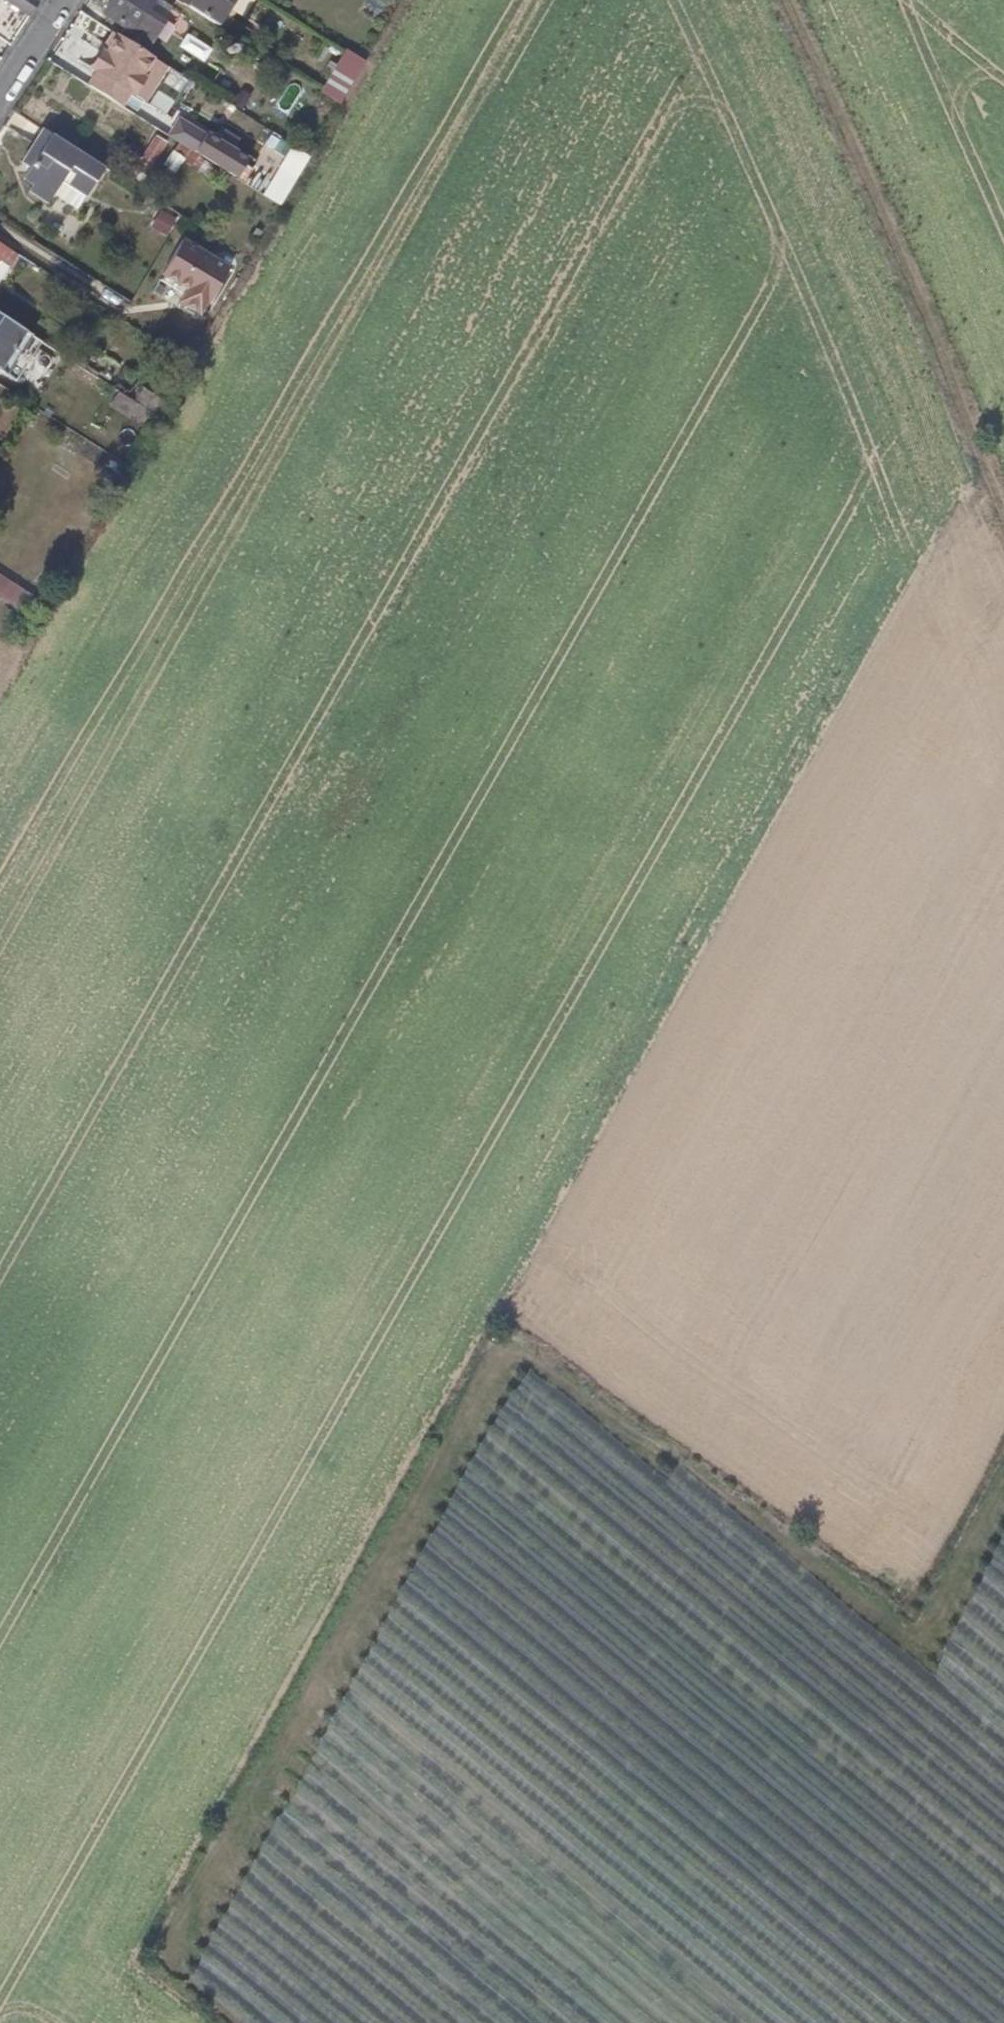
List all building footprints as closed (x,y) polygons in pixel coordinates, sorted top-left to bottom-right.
[(38,1),(37,0),(6,0),(28,15),(38,1)] [(151,0),(111,0),(102,13),(148,43),(161,22),(144,11),(151,0)] [(154,0),(151,0),(144,11),(161,22),(169,9),(154,0)] [(237,0),(194,0),(189,8),(219,27),(237,0)] [(151,57),(115,35),(104,53),(101,51),(90,69),(133,95),(143,77),(140,75),(151,57)] [(231,42),(228,42),(225,43),(223,45),(221,48),(221,51),(223,54),(224,56),(227,58),(231,58),(233,57),(236,55),(237,52),(237,49),(236,46),(234,44),(231,42)] [(355,78),(336,66),(320,91),(340,103),(355,78)] [(243,109),(250,96),(241,91),(234,104),(243,109)] [(206,134),(205,135),(179,119),(169,136),(237,178),(247,160),(231,150),(236,140),(226,133),(220,143),(206,134)] [(104,167),(42,129),(21,163),(30,169),(24,180),(34,186),(30,192),(48,204),(54,195),(63,180),(85,195),(86,196),(104,167)] [(148,168),(164,144),(153,138),(138,162),(148,168)] [(296,178),(280,169),(265,196),(280,205),(296,178)] [(85,195),(63,180),(54,195),(77,209),(85,195)] [(174,219),(161,212),(152,227),(166,234),(174,219)] [(186,290),(205,302),(207,299),(209,301),(229,268),(180,240),(160,274),(186,290)] [(7,266),(15,253),(0,244),(0,261),(7,266)] [(180,300),(199,312),(205,302),(186,290),(180,300)] [(0,315),(0,371),(3,373),(28,333),(0,315)] [(17,607),(28,589),(0,572),(0,596),(17,607)]
